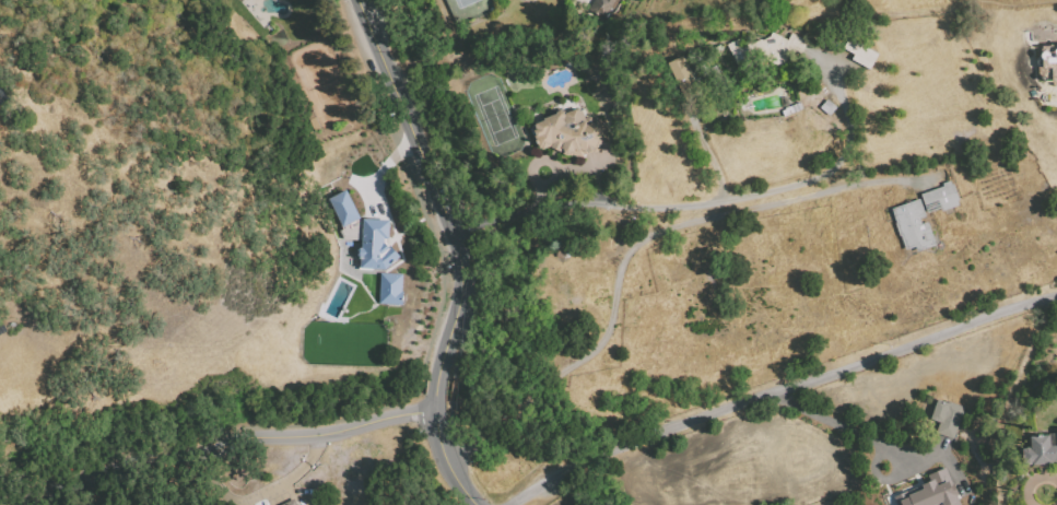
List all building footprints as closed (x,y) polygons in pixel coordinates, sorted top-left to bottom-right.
[(586,10),(603,20),(616,0),(592,0),(586,10)] [(739,72),(724,43),(738,36),(742,46),(760,37),(772,31),(786,39),(790,33),(808,40),(795,67),(762,61),(739,72)] [(849,59),(868,69),(877,51),(846,35),(839,47),(852,54),(849,59)] [(1037,46),(1056,44),(1056,87),(1045,81),(1038,80),(1037,68),(1037,46)] [(665,61),(680,54),(698,93),(682,99),(665,61)] [(825,97),(835,107),(827,116),(819,107),(825,97)] [(529,124),(555,114),(553,110),(561,109),(564,111),(577,107),(585,120),(589,116),(596,120),(607,146),(582,155),(571,155),(565,155),(561,153),(560,151),(549,146),(538,150),(529,124)] [(919,193),(952,181),(961,203),(941,211),(940,207),(926,212),(919,193)] [(345,189),(359,219),(340,228),(326,199),(345,189)] [(889,208),(918,197),(925,215),(918,218),(920,221),(927,219),(935,243),(915,249),(914,246),(903,249),(889,208)] [(362,218),(359,267),(384,269),(399,256),(383,240),(383,237),(389,238),(390,219),(362,218)] [(379,272),(377,303),(400,304),(401,273),(379,272)] [(324,313),(339,318),(350,284),(334,279),(324,313)] [(936,398),(948,403),(941,422),(929,416),(936,398)] [(949,401),(963,406),(952,438),(938,433),(949,401)] [(1048,446),(1056,445),(1056,461),(1049,461),(1049,463),(1030,465),(1029,435),(1047,434),(1048,446)] [(956,497),(959,504),(895,504),(892,496),(929,480),(926,473),(944,467),(949,479),(947,480),(954,498),(956,497)]
